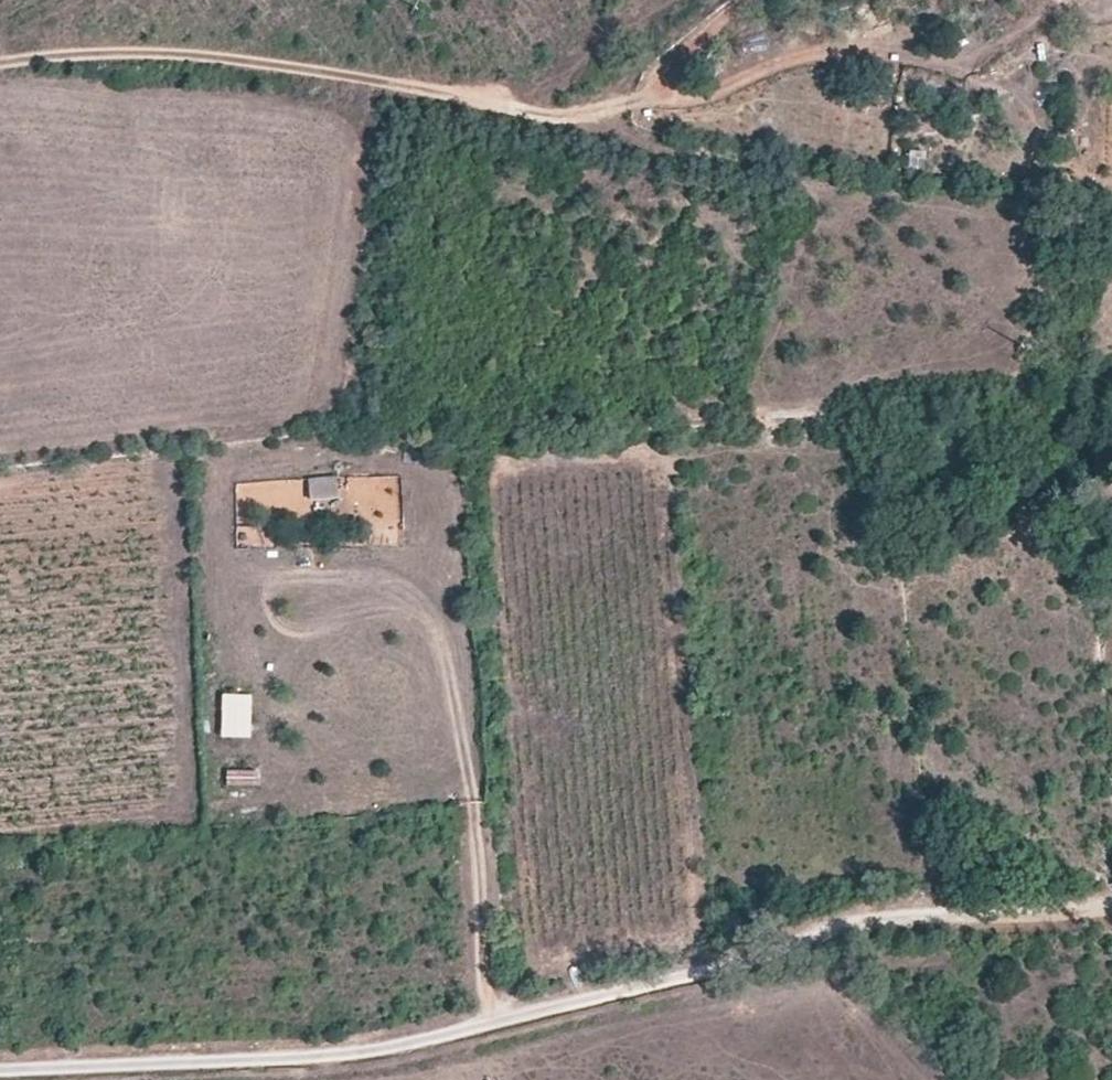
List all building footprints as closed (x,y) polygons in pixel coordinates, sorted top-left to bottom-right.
[(338,502),(339,477),(310,476),(309,501),(338,502)] [(222,739),(253,738),(251,694),(220,695),(222,739)] [(258,787),(258,770),(225,770),(225,786),(258,787)]
